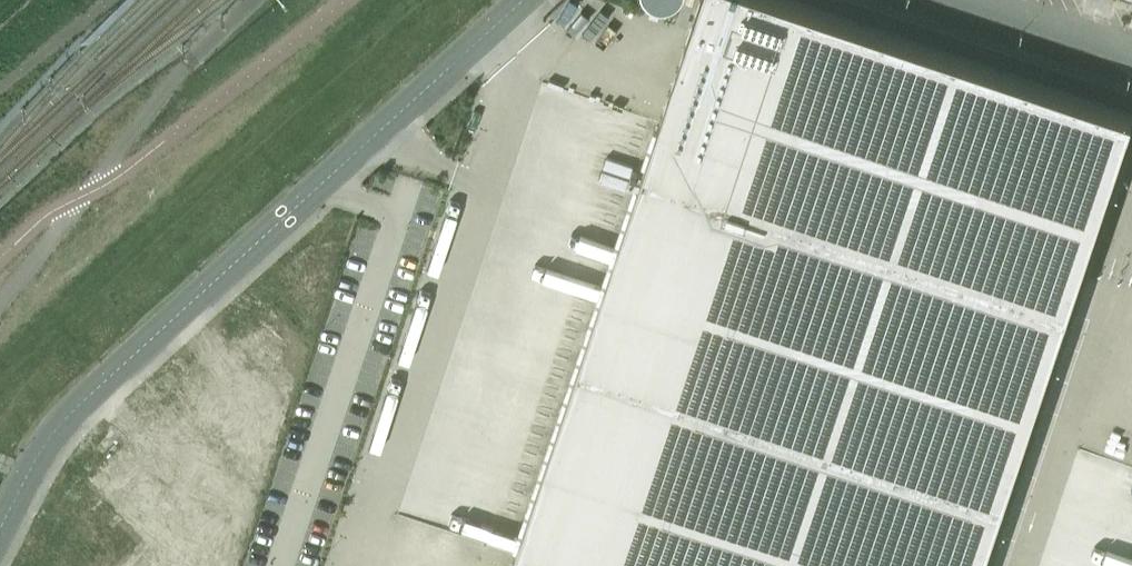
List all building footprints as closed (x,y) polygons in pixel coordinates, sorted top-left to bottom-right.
[(1131,117),(1131,112),(795,0),(701,0),(512,565),(983,565),(1131,117)]
